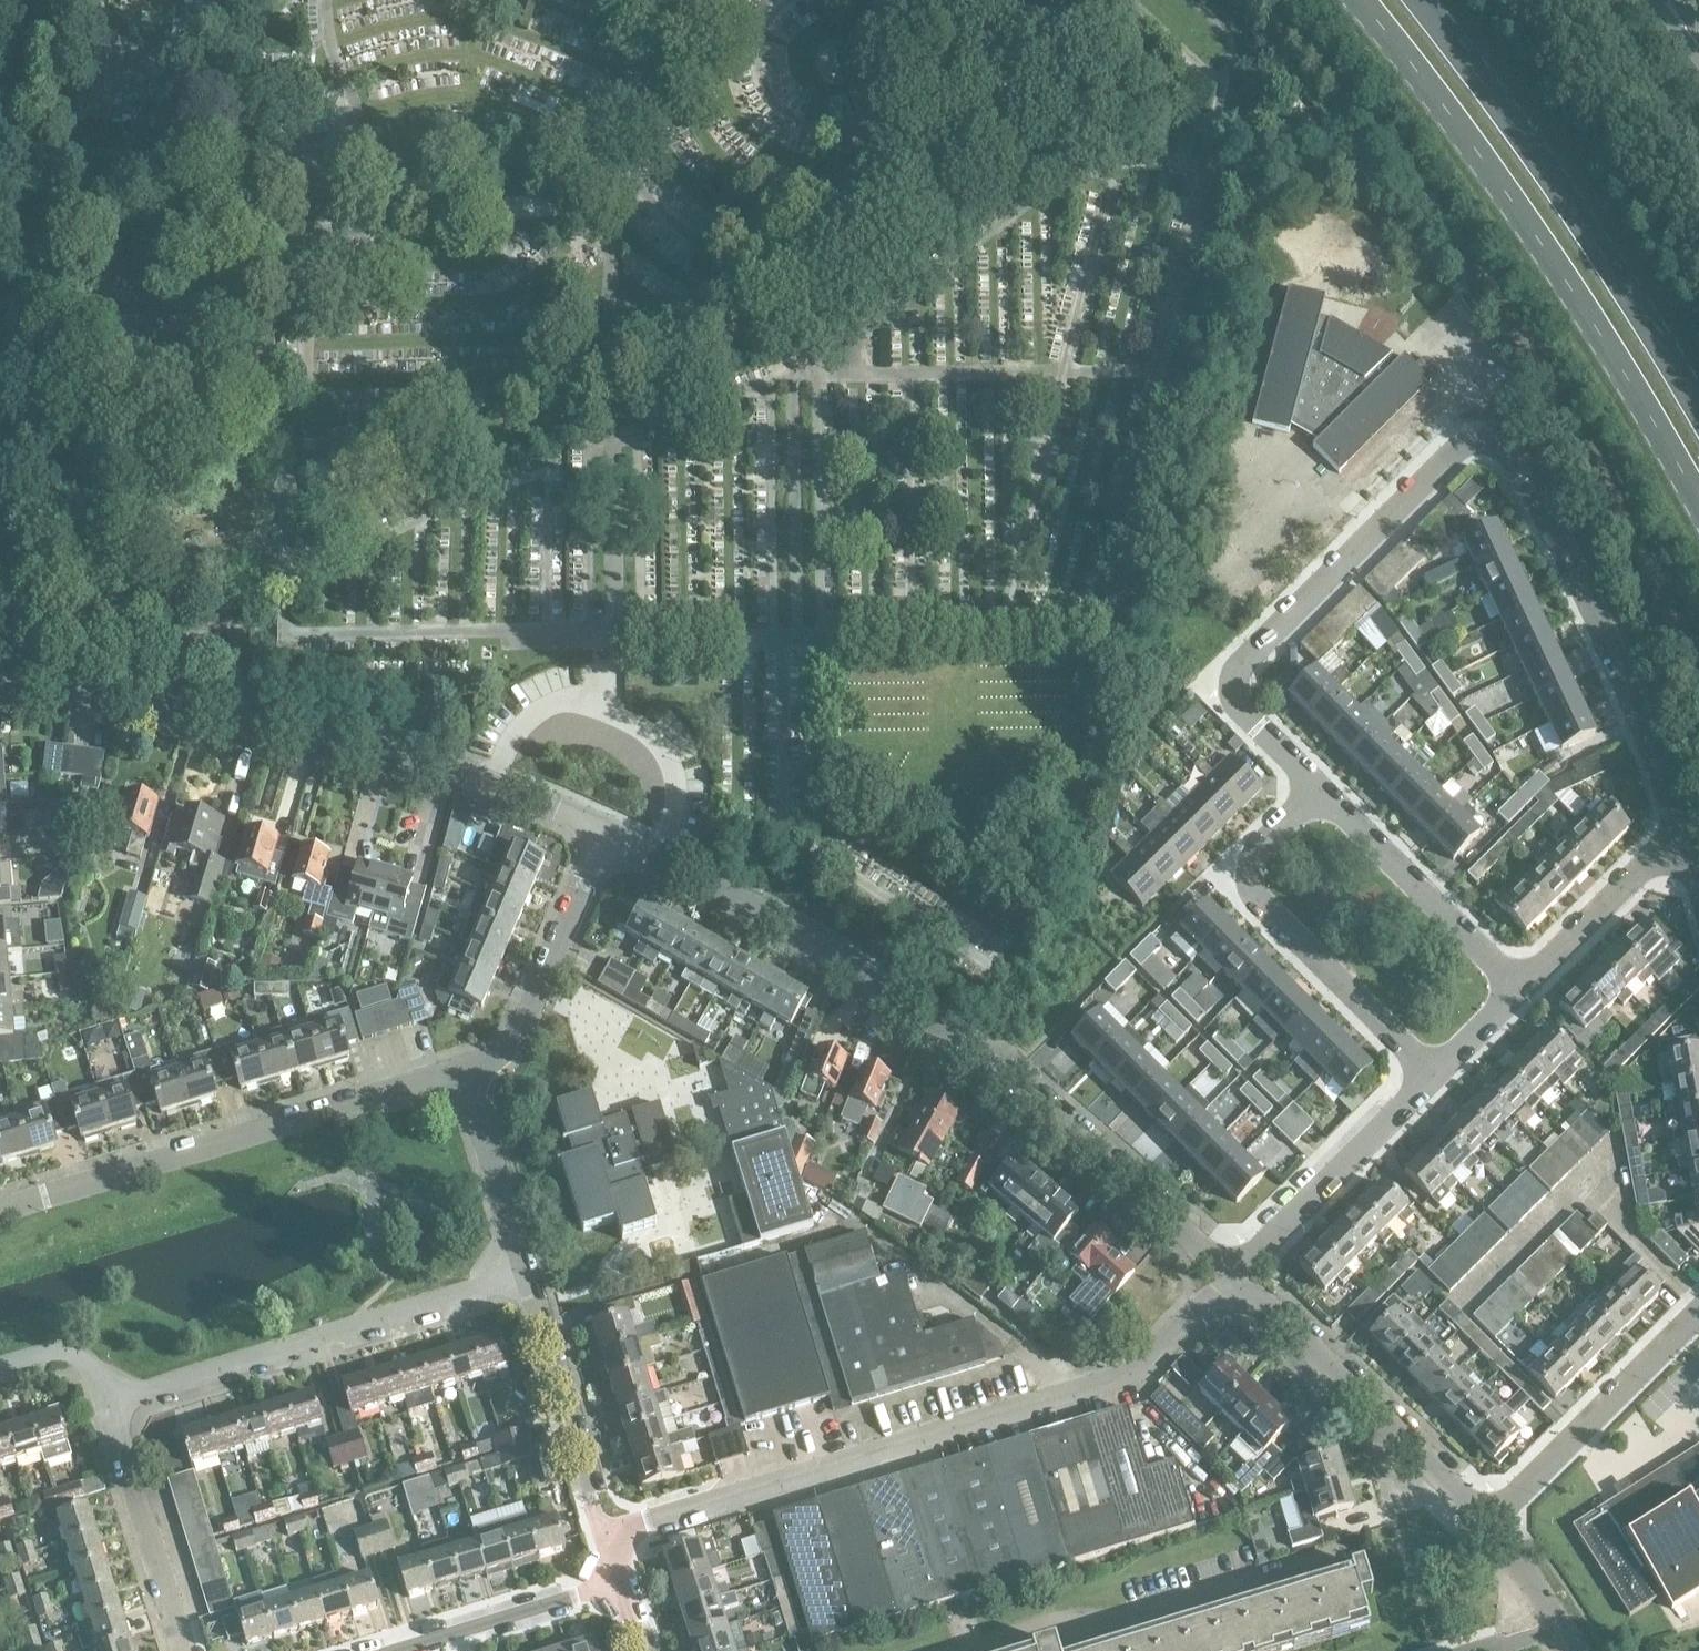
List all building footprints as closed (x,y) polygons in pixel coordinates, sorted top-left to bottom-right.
[(1288,289),(1280,319),(1252,424),(1288,434),(1290,427),(1318,443),(1312,448),(1339,475),(1430,384),(1428,382),(1436,374),(1422,359),(1414,368),(1404,357),(1396,364),(1390,358),(1391,355),(1390,356),(1330,321),(1329,319),(1328,321),(1319,318),(1324,298),(1288,289)] [(1440,507),(1431,515),(1450,534),(1459,525),(1441,506),(1440,507)] [(1429,517),(1421,525),(1440,544),(1448,536),(1450,534),(1431,515),(1429,517)] [(1418,528),(1412,535),(1430,554),(1437,547),(1440,544),(1421,525),(1418,528)] [(1463,542),(1475,569),(1508,554),(1496,527),(1463,542)] [(1407,539),(1402,545),(1421,563),(1426,558),(1430,554),(1412,535),(1407,539)] [(1402,545),(1392,554),(1411,573),(1421,563),(1402,545)] [(1385,561),(1382,564),(1401,583),(1404,580),(1411,573),(1392,554),(1385,561)] [(1475,569),(1487,595),(1520,579),(1508,554),(1475,569)] [(1422,579),(1427,590),(1468,571),(1462,560),(1422,579)] [(1374,572),(1373,574),(1392,592),(1393,591),(1401,583),(1382,564),(1374,572)] [(1373,574),(1363,583),(1382,602),(1392,592),(1373,574)] [(1487,595),(1500,621),(1533,605),(1520,579),(1487,595)] [(1358,588),(1349,598),(1367,616),(1377,607),(1358,588)] [(1346,600),(1339,607),(1358,626),(1366,618),(1367,616),(1349,598),(1346,600)] [(1500,621),(1512,647),(1545,631),(1533,605),(1500,621)] [(1335,612),(1329,617),(1348,636),(1353,630),(1358,626),(1339,607),(1335,612)] [(1367,616),(1366,618),(1386,642),(1398,634),(1377,607),(1367,616)] [(1407,637),(1417,630),(1406,616),(1397,623),(1407,637)] [(1323,623),(1319,627),(1338,646),(1342,642),(1348,636),(1329,617),(1323,623)] [(1311,635),(1309,637),(1328,656),(1330,654),(1338,646),(1319,627),(1311,635)] [(1417,630),(1407,637),(1418,651),(1427,644),(1417,630)] [(1512,647),(1524,673),(1557,657),(1545,631),(1512,647)] [(1300,646),(1300,647),(1301,648),(1315,662),(1318,665),(1325,658),(1326,658),(1328,656),(1309,637),(1300,646)] [(1405,664),(1414,658),(1404,644),(1395,650),(1405,664)] [(1524,673),(1536,699),(1569,683),(1557,657),(1524,673)] [(1414,658),(1405,664),(1415,679),(1425,672),(1414,658)] [(1441,684),(1451,677),(1440,663),(1431,669),(1441,684)] [(1312,717),(1339,691),(1318,670),(1292,696),(1312,717)] [(1451,677),(1441,684),(1452,698),(1461,691),(1451,677)] [(1536,699),(1549,725),(1582,709),(1569,683),(1536,699)] [(1339,691),(1312,717),(1333,737),(1359,712),(1339,691)] [(1439,712),(1448,705),(1438,691),(1429,697),(1439,712)] [(1353,758),(1379,732),(1377,731),(1386,722),(1367,704),(1359,712),(1333,737),(1353,758)] [(1448,705),(1439,712),(1440,713),(1449,726),(1459,719),(1448,705)] [(1475,730),(1484,723),(1474,709),(1465,716),(1475,730)] [(1594,736),(1582,709),(1549,725),(1561,752),(1594,736)] [(1452,728),(1449,726),(1440,713),(1431,720),(1424,726),(1435,740),(1452,728)] [(1186,729),(1179,722),(1171,731),(1178,737),(1186,729)] [(1484,723),(1475,730),(1485,744),(1495,738),(1484,723)] [(1373,778),(1399,753),(1379,732),(1353,758),(1373,778)] [(1322,760),(1330,750),(1314,736),(1305,746),(1322,760)] [(1473,758),(1482,751),(1472,737),(1463,744),(1473,758)] [(60,775),(63,748),(47,746),(43,772),(60,775)] [(72,776),(76,750),(63,748),(60,775),(72,776)] [(86,778),(90,752),(76,750),(72,776),(82,777),(86,778)] [(1482,751),(1473,758),(1474,759),(1466,768),(1469,772),(1473,768),(1478,775),(1483,771),(1483,772),(1493,765),(1482,751)] [(90,752),(86,778),(101,780),(104,754),(90,752)] [(1399,753),(1373,778),(1393,799),(1419,773),(1399,753)] [(1210,778),(1242,809),(1262,789),(1230,757),(1214,774),(1210,778)] [(1200,775),(1207,768),(1200,761),(1193,768),(1200,775)] [(1467,786),(1462,777),(1458,779),(1450,765),(1436,772),(1449,796),(1467,786)] [(1214,774),(1207,768),(1200,775),(1206,781),(1190,797),(1222,829),(1242,809),(1210,778),(1214,774)] [(1393,799),(1413,819),(1439,793),(1419,773),(1393,799)] [(1576,773),(1548,786),(1553,799),(1581,785),(1576,773)] [(1518,794),(1529,805),(1548,786),(1549,785),(1539,774),(1518,794)] [(101,780),(86,778),(82,777),(80,791),(99,793),(101,780)] [(1171,817),(1202,849),(1222,829),(1190,797),(1181,788),(1165,804),(1167,807),(1174,814),(1171,817)] [(153,824),(150,824),(157,803),(144,799),(144,793),(133,791),(128,794),(122,814),(109,811),(103,831),(116,836),(117,831),(133,836),(128,855),(141,859),(147,840),(148,840),(153,824)] [(1433,839),(1459,814),(1439,793),(1413,819),(1433,839)] [(1509,825),(1529,805),(1518,794),(1498,814),(1509,825)] [(1496,796),(1480,813),(1489,821),(1505,804),(1496,796)] [(1154,807),(1161,814),(1167,807),(1165,804),(1160,800),(1154,807)] [(1592,817),(1585,811),(1576,820),(1582,827),(1583,826),(1608,851),(1628,831),(1627,830),(1633,823),(1611,801),(1605,807),(1603,806),(1592,817)] [(482,822),(487,810),(472,804),(468,816),(482,822)] [(1529,815),(1537,823),(1547,813),(1539,806),(1529,815)] [(1151,837),(1182,868),(1202,849),(1171,817),(1174,814),(1167,807),(1161,814),(1167,820),(1151,837)] [(69,829),(80,832),(85,815),(74,812),(69,829)] [(186,812),(184,819),(171,816),(160,855),(174,859),(177,851),(193,856),(189,869),(195,871),(186,899),(212,907),(230,844),(218,841),(223,823),(186,812)] [(1459,814),(1433,839),(1454,861),(1480,835),(1459,814)] [(1537,823),(1529,815),(1508,835),(1517,844),(1537,823)] [(160,844),(166,819),(156,817),(149,842),(160,844)] [(1555,841),(1562,847),(1588,872),(1608,851),(1583,826),(1582,827),(1576,820),(1555,841)] [(463,827),(450,824),(443,850),(457,854),(463,827)] [(264,835),(263,831),(254,828),(251,832),(248,831),(237,867),(238,868),(235,876),(275,888),(284,857),(272,854),(277,839),(264,835)] [(80,832),(69,829),(65,846),(75,849),(80,832)] [(1517,844),(1508,835),(1488,856),(1496,864),(1517,844)] [(1131,856),(1163,888),(1182,868),(1151,837),(1134,853),(1131,856)] [(1114,846),(1121,853),(1128,847),(1121,840),(1114,846)] [(489,867),(534,885),(544,861),(499,841),(488,866),(489,867)] [(330,855),(317,851),(316,846),(308,844),(304,848),(302,847),(291,882),(307,886),(302,904),(311,907),(302,935),(317,939),(320,930),(324,918),(328,907),(332,892),(324,890),(328,877),(323,875),(330,855)] [(1134,853),(1128,847),(1121,853),(1128,860),(1111,877),(1142,908),(1163,888),(1131,856),(1134,853)] [(1482,898),(1523,857),(1514,847),(1473,888),(1482,898)] [(1535,861),(1541,868),(1567,893),(1588,872),(1562,847),(1551,858),(1544,852),(1535,861)] [(1496,864),(1488,856),(1468,875),(1477,884),(1496,864)] [(74,861),(61,858),(56,875),(69,878),(74,861)] [(437,875),(447,878),(452,863),(441,860),(437,875)] [(373,915),(385,871),(359,864),(356,872),(340,867),(326,918),(352,925),(356,910),(373,915)] [(491,896),(523,909),(534,885),(489,867),(485,877),(497,882),(491,896)] [(1515,882),(1521,888),(1522,887),(1547,913),(1567,893),(1541,868),(1530,879),(1524,872),(1515,882)] [(385,871),(373,915),(368,931),(411,942),(425,890),(410,886),(412,879),(385,871)] [(447,878),(437,875),(433,890),(444,893),(447,878)] [(546,898),(555,881),(544,875),(535,891),(546,898)] [(1526,934),(1547,913),(1522,887),(1521,888),(1510,899),(1503,893),(1494,902),(1526,934)] [(0,889),(0,905),(11,904),(10,890),(0,891),(0,889)] [(266,914),(272,896),(258,892),(253,910),(266,914)] [(118,928),(119,928),(136,933),(147,900),(129,894),(118,928)] [(523,909),(491,896),(484,912),(477,909),(473,918),(513,934),(523,909)] [(634,955),(643,960),(668,917),(644,904),(627,934),(641,942),(634,955)] [(1202,952),(1228,927),(1207,906),(1181,931),(1202,952)] [(6,952),(3,924),(12,923),(11,910),(0,911),(0,953),(6,952)] [(423,927),(434,930),(438,915),(427,912),(423,927)] [(470,945),(503,958),(513,934),(473,918),(470,916),(460,941),(470,945)] [(660,953),(674,961),(691,930),(694,925),(680,916),(676,922),(668,917),(643,960),(653,965),(660,953)] [(324,918),(320,930),(334,934),(337,921),(326,918),(324,918)] [(59,924),(45,925),(47,946),(63,943),(59,924)] [(1641,925),(1621,945),(1646,970),(1657,960),(1664,966),(1673,957),(1641,925)] [(434,930),(423,927),(419,942),(430,945),(434,930)] [(1228,927),(1202,952),(1222,973),(1248,947),(1228,927)] [(690,987),(690,985),(714,943),(691,930),(674,961),(687,969),(680,981),(690,987)] [(1161,948),(1150,937),(1130,958),(1140,968),(1161,948)] [(737,957),(714,943),(690,985),(699,991),(706,979),(720,987),(737,957)] [(503,958),(470,945),(464,960),(451,955),(447,965),(493,983),(503,958)] [(1601,966),(1626,991),(1636,981),(1643,987),(1652,978),(1645,971),(1646,970),(1621,945),(1601,966)] [(1248,947),(1222,973),(1243,993),(1268,967),(1248,947)] [(6,952),(0,953),(0,981),(8,980),(6,952)] [(424,957),(412,953),(409,964),(416,966),(422,964),(424,957)] [(275,980),(280,962),(263,957),(258,975),(275,980)] [(760,970),(737,957),(720,987),(734,995),(727,1007),(736,1012),(737,1011),(760,970)] [(209,994),(217,967),(198,961),(190,988),(209,994)] [(598,985),(621,999),(635,975),(626,969),(611,961),(605,973),(598,985)] [(1135,973),(1125,963),(1104,983),(1115,994),(1135,973)] [(447,965),(437,990),(454,998),(449,1010),(471,1019),(476,1007),(481,1009),(493,983),(447,965)] [(1581,986),(1606,1011),(1615,1002),(1622,1008),(1631,999),(1625,992),(1626,991),(1601,966),(1581,986)] [(1268,967),(1243,993),(1263,1013),(1289,987),(1268,967)] [(766,1014),(784,983),(787,977),(772,969),(769,975),(760,970),(737,1011),(746,1016),(752,1006),(766,1014)] [(69,974),(58,975),(61,993),(72,991),(69,974)] [(621,999),(645,1012),(650,1002),(640,996),(648,982),(635,975),(621,999)] [(8,980),(0,981),(0,1008),(23,1006),(22,994),(9,995),(8,980)] [(807,996),(784,983),(766,1014),(790,1027),(800,1009),(805,1012),(811,1000),(807,997),(807,996)] [(403,1001),(403,999),(408,998),(416,1025),(427,1021),(415,985),(401,990),(399,1002),(403,1001)] [(272,997),(272,986),(254,986),(254,997),(272,997)] [(272,986),(272,997),(289,997),(289,986),(272,986)] [(1604,1013),(1606,1011),(1581,986),(1559,1008),(1567,1016),(1558,1024),(1579,1045),(1587,1037),(1584,1033),(1594,1022),(1601,1029),(1610,1020),(1604,1013)] [(361,1012),(391,1003),(386,987),(356,997),(361,1012)] [(1289,987),(1263,1013),(1283,1034),(1309,1008),(1289,987)] [(140,1015),(146,993),(126,988),(120,1010),(140,1015)] [(1683,1006),(1692,997),(1683,988),(1674,998),(1682,1007),(1683,1006)] [(650,1002),(645,1012),(658,1020),(667,1025),(673,1015),(665,1010),(671,999),(656,991),(650,1002)] [(1192,1004),(1191,1003),(1179,991),(1171,999),(1183,1012),(1192,1004)] [(1192,1004),(1183,1012),(1196,1024),(1216,1003),(1205,992),(1192,1004)] [(395,1003),(403,1029),(416,1025),(408,998),(403,999),(403,1001),(399,1002),(395,1003)] [(1673,1016),(1682,1007),(1674,998),(1664,1007),(1673,1016)] [(403,1029),(395,1003),(383,1007),(390,1033),(403,1029)] [(95,1020),(114,1022),(116,1006),(97,1004),(95,1020)] [(1158,1012),(1171,1025),(1179,1016),(1166,1004),(1158,1012)] [(39,1047),(36,1037),(23,1040),(22,1035),(13,1036),(12,1021),(24,1020),(23,1006),(0,1008),(0,1051),(39,1047)] [(390,1033),(383,1007),(369,1011),(377,1037),(390,1033)] [(1248,1008),(1240,1017),(1260,1037),(1269,1028),(1248,1008)] [(1309,1008),(1283,1034),(1303,1054),(1329,1028),(1309,1008)] [(311,1032),(323,1069),(348,1062),(347,1058),(349,1058),(346,1046),(358,1042),(349,1011),(324,1018),(326,1027),(311,1032)] [(377,1037),(369,1011),(355,1016),(363,1041),(377,1037)] [(1094,1061),(1119,1035),(1098,1014),(1073,1040),(1094,1061)] [(1171,1025),(1183,1037),(1191,1029),(1179,1016),(1171,1025)] [(1653,1036),(1662,1027),(1654,1018),(1653,1018),(1644,1027),(1653,1036)] [(678,1031),(691,1038),(697,1029),(683,1021),(678,1031)] [(1150,1027),(1131,1042),(1141,1054),(1160,1039),(1150,1027)] [(323,1069),(311,1032),(295,1037),(292,1028),(282,1031),(295,1074),(317,1067),(318,1071),(323,1069)] [(1329,1028),(1303,1054),(1324,1074),(1349,1048),(1329,1028)] [(710,1037),(697,1029),(691,1038),(705,1046),(710,1037)] [(273,1081),(295,1074),(282,1031),(271,1034),(274,1043),(259,1048),(270,1085),(274,1084),(273,1081)] [(800,1065),(812,1037),(799,1031),(787,1060),(800,1065)] [(1528,1051),(1553,1076),(1564,1065),(1571,1072),(1580,1062),(1548,1031),(1528,1051)] [(1224,1052),(1232,1044),(1220,1032),(1212,1040),(1224,1052)] [(185,1112),(190,1110),(179,1073),(163,1077),(160,1068),(152,1071),(140,1034),(123,1039),(135,1076),(145,1108),(158,1104),(161,1115),(184,1108),(185,1112)] [(1094,1061),(1114,1081),(1140,1055),(1119,1035),(1094,1061)] [(1698,1081),(1698,1039),(1698,1037),(1658,1044),(1660,1057),(1667,1056),(1669,1069),(1660,1071),(1662,1084),(1671,1082),(1672,1086),(1698,1081)] [(1642,1047),(1634,1038),(1633,1039),(1624,1047),(1633,1056),(1642,1047)] [(265,1087),(270,1085),(259,1048),(258,1048),(255,1039),(216,1051),(226,1083),(238,1079),(241,1091),(264,1084),(265,1087)] [(1232,1044),(1224,1052),(1236,1065),(1245,1057),(1232,1044)] [(1211,1065),(1219,1057),(1207,1045),(1199,1053),(1211,1065)] [(703,1052),(693,1046),(700,1069),(708,1067),(703,1052)] [(719,1061),(720,1061),(734,1069),(743,1055),(727,1046),(719,1061)] [(1166,1074),(1179,1057),(1166,1046),(1152,1063),(1166,1074)] [(0,1051),(0,1065),(25,1063),(43,1061),(39,1047),(0,1051)] [(823,1086),(834,1090),(847,1059),(820,1048),(800,1094),(817,1101),(823,1086)] [(1349,1048),(1324,1074),(1345,1095),(1370,1069),(1349,1048)] [(213,1087),(226,1083),(216,1051),(191,1059),(176,1064),(179,1073),(190,1110),(194,1109),(193,1105),(216,1098),(213,1087)] [(1507,1071),(1539,1103),(1559,1083),(1553,1076),(1528,1051),(1507,1071)] [(1134,1102),(1160,1076),(1140,1055),(1114,1081),(1134,1102)] [(1219,1057),(1211,1065),(1224,1078),(1232,1070),(1219,1057)] [(1183,1095),(1207,1070),(1196,1059),(1172,1084),(1183,1095)] [(1621,1068),(1612,1059),(1603,1068),(1612,1077),(1621,1068)] [(772,1091),(734,1069),(720,1061),(730,1094),(709,1100),(712,1112),(720,1110),(729,1142),(746,1196),(729,1201),(743,1249),(813,1227),(772,1091)] [(864,1066),(850,1099),(841,1120),(859,1128),(865,1115),(867,1116),(870,1107),(880,1112),(886,1097),(882,1095),(890,1077),(864,1066)] [(1487,1092),(1519,1123),(1539,1103),(1507,1071),(1487,1092)] [(1264,1093),(1273,1085),(1260,1072),(1252,1081),(1264,1093)] [(133,1111),(145,1108),(135,1076),(111,1083),(95,1088),(98,1097),(110,1134),(115,1133),(113,1130),(136,1123),(133,1111)] [(1154,1122),(1180,1096),(1160,1076),(1134,1102),(1154,1122)] [(1218,1080),(1198,1097),(1207,1108),(1227,1091),(1218,1080)] [(1672,1086),(1674,1099),(1665,1100),(1668,1113),(1677,1111),(1677,1115),(1698,1111),(1698,1081),(1672,1086)] [(105,1136),(110,1134),(98,1097),(83,1102),(80,1093),(68,1097),(64,1084),(52,1088),(55,1100),(65,1132),(78,1128),(81,1140),(84,1139),(85,1142),(98,1138),(97,1135),(104,1133),(105,1136)] [(1252,1106),(1260,1098),(1247,1085),(1239,1093),(1252,1106)] [(1273,1085),(1264,1093),(1277,1105),(1285,1097),(1273,1085)] [(848,1093),(840,1090),(833,1105),(841,1109),(848,1093)] [(772,1091),(778,1111),(781,1110),(782,1109),(787,1098),(772,1091)] [(1318,1121),(1337,1104),(1326,1091),(1307,1109),(1318,1121)] [(1519,1123),(1487,1092),(1467,1112),(1492,1137),(1503,1126),(1509,1133),(1519,1123)] [(1621,1124),(1633,1122),(1628,1093),(1615,1095),(1621,1124)] [(624,1241),(622,1237),(656,1227),(646,1192),(641,1175),(677,1164),(660,1105),(623,1117),(622,1113),(621,1114),(622,1117),(600,1124),(591,1094),(589,1095),(591,1099),(556,1109),(567,1143),(563,1145),(563,1146),(565,1146),(570,1162),(557,1166),(557,1168),(562,1166),(582,1233),(616,1223),(622,1242),(624,1241)] [(1175,1142),(1201,1116),(1180,1096),(1154,1122),(1175,1142)] [(887,1145),(929,1168),(959,1114),(928,1097),(907,1134),(897,1128),(887,1145)] [(1260,1098),(1252,1106),(1264,1118),(1272,1110),(1260,1098)] [(53,1136),(65,1132),(55,1100),(31,1108),(34,1117),(19,1121),(30,1159),(34,1157),(33,1154),(56,1147),(53,1136)] [(1284,1117),(1303,1136),(1313,1126),(1294,1107),(1284,1117)] [(1578,1121),(1600,1142),(1610,1133),(1588,1111),(1578,1121)] [(1677,1115),(1680,1128),(1671,1129),(1673,1142),(1682,1140),(1682,1142),(1698,1139),(1698,1111),(1677,1115)] [(1498,1144),(1492,1137),(1467,1112),(1446,1133),(1471,1157),(1482,1146),(1489,1153),(1498,1144)] [(1195,1163),(1221,1137),(1201,1116),(1175,1142),(1195,1163)] [(1303,1136),(1284,1117),(1273,1127),(1293,1146),(1303,1136)] [(30,1159),(19,1121),(3,1126),(0,1118),(0,1163),(1,1162),(1,1164),(24,1157),(25,1160),(30,1159)] [(860,1139),(873,1145),(882,1124),(869,1119),(860,1139)] [(1600,1142),(1578,1121),(1569,1130),(1591,1152),(1600,1142)] [(1626,1152),(1638,1150),(1633,1122),(1621,1124),(1626,1152)] [(1134,1126),(1113,1147),(1131,1164),(1151,1144),(1134,1126)] [(786,1133),(800,1179),(815,1145),(786,1133)] [(1426,1153),(1457,1185),(1478,1164),(1471,1157),(1446,1133),(1426,1153)] [(1557,1142),(1579,1164),(1588,1155),(1566,1133),(1557,1142)] [(1215,1183),(1241,1157),(1221,1137),(1195,1163),(1215,1183)] [(1682,1142),(1685,1157),(1676,1158),(1678,1172),(1698,1169),(1698,1139),(1682,1142)] [(1539,1144),(1569,1174),(1579,1164),(1557,1142),(1547,1151),(1539,1143),(1539,1144)] [(1569,1174),(1539,1144),(1530,1152),(1538,1160),(1538,1161),(1560,1183),(1569,1174)] [(1631,1180),(1644,1178),(1638,1150),(1626,1152),(1631,1180)] [(1436,1206),(1448,1194),(1457,1185),(1426,1153),(1404,1174),(1436,1206)] [(1241,1157),(1215,1183),(1236,1204),(1262,1178),(1241,1157)] [(971,1158),(965,1170),(957,1185),(972,1193),(987,1166),(971,1158)] [(990,1191),(1011,1209),(1036,1178),(1015,1160),(1006,1171),(993,1160),(976,1191),(984,1198),(990,1191)] [(1560,1183),(1538,1161),(1528,1170),(1551,1192),(1560,1183)] [(887,1188),(894,1171),(880,1165),(873,1181),(887,1188)] [(1698,1198),(1698,1169),(1678,1172),(1684,1200),(1698,1198)] [(1516,1183),(1538,1205),(1547,1195),(1525,1173),(1516,1183)] [(1011,1209),(1032,1226),(1057,1195),(1036,1178),(1011,1209)] [(1644,1178),(1631,1180),(1636,1209),(1649,1207),(1644,1178)] [(922,1224),(930,1207),(932,1202),(923,1198),(926,1192),(898,1179),(883,1211),(920,1228),(922,1224)] [(1361,1205),(1386,1230),(1397,1219),(1404,1225),(1413,1216),(1407,1210),(1381,1184),(1379,1187),(1374,1183),(1358,1200),(1362,1204),(1361,1205)] [(1506,1192),(1528,1214),(1538,1205),(1516,1183),(1506,1192)] [(872,1190),(859,1184),(856,1191),(869,1196),(872,1190)] [(1497,1201),(1519,1223),(1528,1214),(1506,1192),(1497,1201)] [(1078,1213),(1057,1195),(1032,1226),(1042,1234),(1026,1254),(1046,1269),(1056,1258),(1079,1231),(1070,1224),(1078,1213)] [(1684,1200),(1683,1200),(1685,1217),(1674,1218),(1676,1231),(1689,1229),(1698,1227),(1698,1198),(1684,1200)] [(1519,1223),(1497,1201),(1487,1211),(1509,1233),(1519,1223)] [(1341,1225),(1366,1250),(1377,1240),(1383,1246),(1392,1237),(1386,1231),(1386,1230),(1361,1205),(1341,1225)] [(930,1207),(922,1224),(945,1235),(953,1217),(930,1207)] [(1576,1214),(1567,1223),(1589,1245),(1598,1236),(1587,1224),(1576,1214)] [(1474,1224),(1496,1246),(1506,1237),(1484,1215),(1474,1224)] [(1587,1224),(1598,1236),(1607,1227),(1595,1216),(1587,1224)] [(1579,1255),(1589,1245),(1567,1223),(1557,1233),(1579,1255)] [(1465,1234),(1487,1256),(1496,1246),(1474,1224),(1465,1234)] [(1320,1245),(1346,1271),(1357,1259),(1364,1266),(1372,1258),(1365,1251),(1366,1250),(1341,1225),(1320,1245)] [(1091,1321),(1133,1272),(1108,1250),(1114,1244),(1095,1227),(1070,1256),(1079,1265),(1071,1274),(1084,1286),(1091,1278),(1103,1288),(1082,1313),(1091,1321)] [(1693,1269),(1686,1262),(1688,1260),(1659,1231),(1649,1242),(1684,1277),(1693,1269)] [(1456,1243),(1477,1265),(1487,1256),(1465,1234),(1456,1243)] [(786,1259),(702,1285),(739,1406),(744,1424),(829,1399),(833,1411),(1004,1360),(1000,1346),(977,1326),(974,1327),(973,1323),(922,1338),(903,1274),(879,1281),(865,1235),(786,1259)] [(1544,1246),(1566,1268),(1574,1259),(1552,1237),(1544,1246)] [(1446,1252),(1468,1274),(1477,1265),(1456,1243),(1446,1252)] [(1346,1271),(1320,1245),(1299,1267),(1324,1292),(1336,1280),(1343,1286),(1352,1277),(1346,1271)] [(1566,1268),(1544,1246),(1534,1255),(1556,1277),(1566,1268)] [(1437,1261),(1459,1283),(1468,1274),(1446,1252),(1437,1261)] [(1407,1272),(1417,1263),(1408,1254),(1398,1263),(1407,1272)] [(1556,1277),(1534,1255),(1525,1265),(1547,1287),(1556,1277)] [(1613,1291),(1612,1291),(1637,1317),(1657,1297),(1654,1294),(1664,1284),(1639,1259),(1631,1267),(1633,1270),(1622,1281),(1615,1275),(1606,1284),(1613,1291)] [(1459,1283),(1437,1261),(1427,1271),(1449,1293),(1459,1283)] [(699,1274),(695,1262),(675,1268),(679,1280),(699,1274)] [(1547,1287),(1525,1265),(1515,1275),(1537,1297),(1547,1287)] [(961,1268),(952,1279),(980,1301),(989,1290),(961,1268)] [(1387,1292),(1397,1283),(1388,1274),(1378,1283),(1387,1292)] [(1502,1288),(1523,1310),(1532,1302),(1510,1280),(1502,1288)] [(1523,1310),(1502,1288),(1492,1298),(1514,1320),(1523,1310)] [(1592,1311),(1591,1312),(1616,1338),(1637,1317),(1612,1291),(1601,1302),(1595,1296),(1585,1305),(1592,1311)] [(1356,1323),(1377,1303),(1366,1292),(1346,1313),(1356,1323)] [(1370,1338),(1391,1358),(1416,1333),(1405,1322),(1411,1315),(1393,1297),(1362,1328),(1371,1337),(1370,1338)] [(1514,1320),(1492,1298),(1483,1307),(1504,1329),(1514,1320)] [(653,1325),(632,1331),(628,1318),(636,1315),(632,1300),(600,1310),(604,1323),(593,1327),(602,1356),(644,1342),(644,1340),(657,1336),(653,1325)] [(1438,1310),(1459,1331),(1468,1322),(1447,1301),(1438,1310)] [(1504,1329),(1483,1307),(1473,1317),(1494,1339),(1504,1329)] [(1615,1339),(1616,1338),(1591,1312),(1580,1323),(1574,1317),(1565,1326),(1571,1332),(1570,1333),(1596,1359),(1605,1350),(1609,1354),(1620,1344),(1615,1339)] [(1488,1342),(1468,1322),(1459,1331),(1479,1351),(1488,1342)] [(1416,1333),(1391,1358),(1411,1379),(1436,1353),(1437,1354),(1444,1348),(1423,1327),(1416,1333)] [(704,1352),(715,1349),(710,1331),(699,1335),(704,1352)] [(1596,1359),(1570,1333),(1559,1344),(1553,1338),(1544,1347),(1550,1353),(1576,1379),(1596,1359)] [(644,1340),(644,1342),(602,1356),(610,1382),(645,1371),(655,1368),(650,1352),(661,1348),(657,1336),(644,1340)] [(499,1338),(473,1346),(482,1375),(485,1385),(497,1381),(494,1372),(508,1367),(499,1338)] [(1508,1362),(1488,1342),(1479,1351),(1499,1371),(1508,1362)] [(473,1346),(446,1354),(456,1383),(482,1375),(473,1346)] [(1436,1353),(1411,1379),(1431,1399),(1457,1374),(1446,1364),(1453,1357),(1444,1348),(1437,1354),(1436,1353)] [(715,1349),(704,1352),(709,1368),(720,1365),(715,1349)] [(1576,1379),(1550,1353),(1539,1365),(1532,1359),(1523,1368),(1555,1400),(1576,1379)] [(446,1354),(420,1362),(430,1391),(456,1383),(446,1354)] [(1220,1413),(1248,1384),(1227,1363),(1225,1365),(1220,1361),(1209,1373),(1213,1378),(1199,1392),(1220,1413)] [(420,1362),(394,1370),(404,1399),(430,1391),(420,1362)] [(1528,1383),(1508,1362),(1499,1371),(1520,1392),(1528,1383)] [(1457,1374),(1431,1399),(1452,1420),(1483,1388),(1465,1369),(1458,1375),(1457,1374)] [(394,1370),(368,1378),(378,1407),(404,1399),(394,1370)] [(645,1371),(610,1382),(618,1409),(654,1397),(645,1371)] [(351,1416),(378,1407),(368,1378),(342,1386),(351,1416)] [(1550,1404),(1528,1383),(1520,1392),(1541,1413),(1550,1404)] [(1220,1413),(1243,1434),(1270,1406),(1248,1384),(1220,1413)] [(720,1406),(732,1402),(726,1385),(715,1388),(720,1406)] [(1483,1388),(1452,1420),(1472,1440),(1497,1415),(1497,1414),(1488,1406),(1495,1399),(1483,1388)] [(669,1422),(664,1406),(669,1404),(666,1394),(654,1397),(618,1409),(626,1435),(669,1422)] [(313,1395),(286,1403),(295,1433),(322,1424),(313,1395)] [(732,1402),(720,1406),(725,1421),(724,1422),(727,1432),(745,1426),(741,1417),(737,1418),(732,1402)] [(286,1403),(260,1411),(269,1441),(295,1433),(286,1403)] [(1291,1425),(1270,1406),(1243,1434),(1263,1454),(1291,1425)] [(31,1423),(40,1453),(44,1465),(71,1457),(63,1430),(69,1428),(64,1411),(58,1408),(40,1413),(42,1420),(31,1423)] [(1494,1460),(1498,1465),(1507,1457),(1502,1452),(1518,1436),(1507,1424),(1513,1418),(1503,1408),(1497,1414),(1497,1415),(1472,1440),(1493,1461),(1494,1460)] [(1087,1421),(1126,1549),(1194,1528),(1175,1463),(1146,1472),(1127,1409),(1087,1421)] [(1171,1421),(1193,1441),(1204,1429),(1183,1409),(1171,1421)] [(260,1411),(234,1419),(243,1449),(269,1441),(260,1411)] [(234,1419),(208,1427),(217,1457),(243,1449),(234,1419)] [(1087,1421),(1028,1440),(1066,1567),(1126,1549),(1087,1421)] [(673,1436),(669,1422),(626,1435),(634,1462),(677,1448),(695,1443),(691,1430),(673,1436)] [(31,1423),(5,1431),(15,1461),(40,1453),(31,1423)] [(190,1465),(217,1457),(208,1427),(181,1435),(190,1465)] [(505,1451),(532,1443),(527,1429),(501,1437),(505,1451)] [(1204,1429),(1193,1441),(1202,1451),(1214,1439),(1204,1429)] [(744,1441),(741,1430),(709,1439),(713,1451),(744,1441)] [(0,1433),(0,1465),(15,1461),(5,1431),(0,1433)] [(358,1432),(344,1436),(352,1463),(367,1459),(358,1432)] [(496,1454),(505,1451),(501,1437),(491,1440),(492,1442),(475,1447),(478,1457),(495,1452),(496,1454)] [(333,1469),(348,1464),(339,1438),(325,1442),(333,1469)] [(1028,1440),(985,1452),(1025,1579),(1066,1567),(1028,1440)] [(532,1443),(505,1451),(510,1466),(513,1476),(532,1470),(529,1460),(536,1458),(532,1443)] [(478,1457),(475,1447),(475,1445),(460,1450),(464,1461),(478,1457)] [(1629,1617),(1662,1596),(1671,1610),(1698,1592),(1698,1446),(1572,1527),(1629,1617)] [(677,1448),(634,1462),(642,1488),(685,1475),(677,1448)] [(1263,1472),(1263,1473),(1285,1450),(1268,1467),(1257,1456),(1230,1484),(1240,1495),(1263,1472)] [(1285,1450),(1263,1473),(1273,1482),(1295,1460),(1285,1450)] [(505,1451),(496,1454),(496,1457),(480,1462),(484,1474),(500,1469),(510,1466),(505,1451)] [(985,1452),(958,1461),(943,1465),(982,1592),(1025,1579),(985,1452)] [(1293,1498),(1345,1481),(1336,1453),(1298,1465),(1303,1480),(1289,1485),(1293,1498)] [(423,1461),(426,1473),(436,1470),(433,1458),(423,1461)] [(339,1483),(374,1474),(370,1461),(336,1470),(339,1483)] [(426,1473),(423,1461),(413,1464),(416,1476),(426,1473)] [(940,1605),(982,1592),(943,1465),(900,1478),(940,1605)] [(458,1481),(467,1479),(463,1467),(454,1470),(458,1481)] [(458,1481),(454,1470),(429,1477),(430,1478),(433,1489),(458,1481)] [(172,1496),(198,1488),(193,1473),(168,1480),(172,1496)] [(433,1489),(430,1478),(403,1486),(413,1517),(423,1514),(422,1512),(438,1507),(432,1489),(433,1489)] [(900,1478),(858,1491),(897,1618),(940,1605),(900,1478)] [(1318,1525),(1317,1526),(1315,1520),(1353,1509),(1345,1481),(1293,1498),(1290,1498),(1300,1531),(1288,1535),(1292,1548),(1322,1539),(1318,1525)] [(53,1493),(58,1507),(84,1499),(80,1484),(53,1493)] [(198,1488),(172,1496),(176,1509),(202,1501),(198,1488)] [(858,1491),(816,1504),(856,1631),(897,1618),(858,1491)] [(58,1507),(53,1493),(42,1496),(47,1511),(58,1507)] [(300,1499),(303,1511),(318,1506),(315,1495),(300,1499)] [(4,1518),(14,1515),(9,1500),(0,1503),(0,1507),(4,1518)] [(180,1522),(206,1514),(202,1501),(176,1509),(180,1522)] [(773,1517),(809,1636),(812,1645),(856,1631),(816,1504),(773,1517)] [(67,1543),(96,1534),(88,1507),(59,1516),(67,1543)] [(262,1511),(266,1522),(276,1519),(272,1507),(262,1511)] [(555,1519),(551,1507),(525,1515),(525,1517),(529,1527),(538,1557),(565,1549),(555,1519)] [(266,1522),(262,1511),(252,1514),(256,1525),(266,1522)] [(185,1535),(210,1527),(206,1514),(180,1522),(185,1535)] [(293,1519),(297,1531),(307,1528),(304,1516),(293,1519)] [(512,1565),(538,1557),(529,1527),(525,1517),(500,1525),(503,1535),(512,1565)] [(222,1523),(225,1534),(240,1530),(236,1518),(222,1523)] [(297,1531),(293,1519),(284,1522),(287,1534),(297,1531)] [(1269,1556),(1258,1522),(1245,1527),(1256,1560),(1269,1556)] [(387,1523),(372,1527),(380,1554),(395,1550),(387,1523)] [(752,1528),(761,1557),(774,1553),(765,1524),(752,1528)] [(189,1548),(214,1541),(210,1527),(185,1535),(189,1548)] [(241,1535),(246,1550),(247,1553),(256,1550),(256,1547),(271,1543),(266,1528),(241,1535)] [(361,1560),(376,1555),(368,1529),(353,1533),(361,1560)] [(96,1534),(67,1543),(75,1569),(104,1560),(96,1534)] [(246,1550),(241,1535),(232,1538),(235,1550),(236,1553),(246,1550)] [(512,1565),(503,1535),(477,1543),(486,1573),(488,1580),(506,1574),(504,1568),(512,1565)] [(434,1589),(460,1581),(451,1551),(447,1540),(421,1548),(425,1559),(434,1589)] [(193,1562),(218,1554),(214,1541),(189,1548),(193,1562)] [(657,1557),(666,1586),(710,1573),(706,1558),(715,1555),(711,1541),(657,1557)] [(19,1558),(34,1554),(31,1543),(16,1548),(19,1558)] [(460,1581),(486,1573),(477,1543),(451,1551),(460,1581)] [(14,1559),(9,1545),(0,1547),(0,1564),(14,1559)] [(759,1551),(744,1556),(751,1577),(766,1572),(759,1551)] [(783,1580),(774,1553),(761,1557),(770,1584),(783,1580)] [(34,1554),(19,1558),(22,1568),(37,1563),(34,1554)] [(197,1575),(222,1567),(218,1554),(193,1562),(197,1575)] [(407,1597),(434,1589),(425,1559),(398,1567),(407,1597)] [(104,1560),(75,1569),(83,1595),(112,1586),(104,1560)] [(1368,1627),(1360,1599),(1371,1595),(1362,1566),(1350,1570),(1353,1581),(1124,1650),(1290,1650),(1368,1627)] [(201,1588),(226,1580),(222,1567),(197,1575),(201,1588)] [(673,1589),(681,1613),(719,1600),(729,1597),(725,1585),(715,1588),(710,1573),(666,1586),(667,1591),(673,1589)] [(316,1592),(325,1623),(351,1615),(342,1584),(339,1574),(326,1578),(329,1589),(316,1592)] [(7,1590),(22,1586),(19,1576),(4,1580),(7,1590)] [(369,1576),(342,1584),(351,1615),(378,1606),(369,1576)] [(205,1601),(230,1593),(226,1580),(201,1588),(205,1601)] [(791,1607),(783,1580),(770,1584),(778,1611),(791,1607)] [(22,1586),(7,1590),(10,1600),(25,1596),(22,1586)] [(112,1586),(83,1595),(91,1621),(120,1612),(112,1586)] [(325,1623),(316,1592),(290,1600),(300,1631),(325,1623)] [(230,1593),(205,1601),(210,1617),(235,1609),(233,1603),(230,1593)] [(274,1638),(264,1608),(260,1594),(233,1603),(235,1609),(247,1647),(274,1638)] [(35,1610),(50,1605),(47,1595),(32,1600),(35,1610)] [(300,1631),(290,1600),(264,1608),(274,1638),(300,1631)] [(681,1613),(689,1639),(727,1627),(719,1600),(681,1613)] [(50,1605),(35,1610),(38,1620),(53,1615),(50,1605)] [(800,1634),(791,1607),(778,1611),(779,1614),(772,1616),(776,1627),(782,1625),(786,1638),(790,1637),(798,1635),(800,1634)] [(252,1650),(294,1650),(391,1625),(387,1611),(251,1647),(252,1650)] [(120,1612),(91,1621),(99,1647),(128,1638),(120,1612)] [(693,1650),(746,1650),(747,1650),(744,1642),(733,1645),(727,1627),(689,1639),(693,1650)] [(23,1642),(38,1638),(35,1628),(20,1632),(23,1642)] [(744,1639),(744,1642),(747,1650),(762,1646),(759,1635),(744,1639)] [(23,1642),(26,1650),(30,1650),(41,1648),(38,1638),(23,1642)] [(86,1638),(65,1644),(67,1650),(90,1650),(86,1638)] [(99,1647),(100,1650),(132,1650),(128,1638),(99,1647)] [(593,1642),(567,1650),(596,1650),(593,1642)] [(47,1647),(48,1650),(65,1650),(62,1643),(47,1647)] [(1031,1650),(1057,1650),(1054,1643),(1031,1650)]
